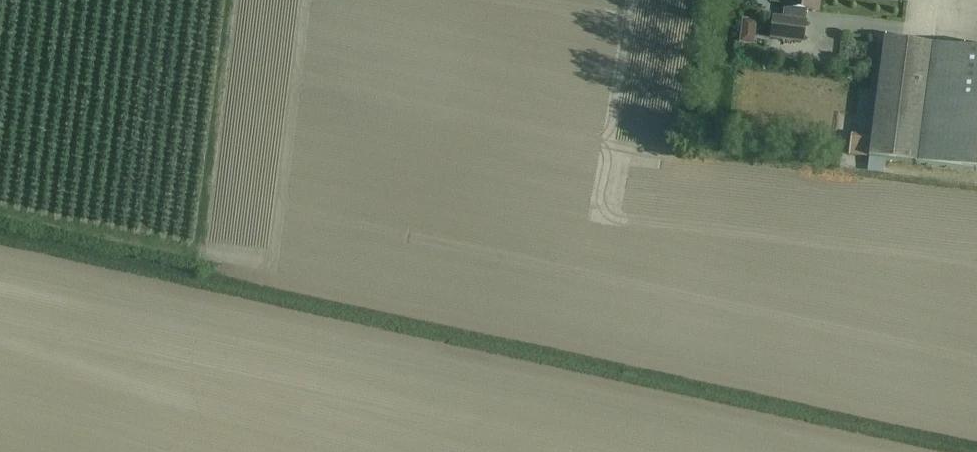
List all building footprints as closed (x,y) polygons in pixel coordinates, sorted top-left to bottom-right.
[(820,0),(773,0),(773,1),(786,3),(786,7),(787,7),(785,19),(774,18),(772,38),(804,42),(806,22),(804,22),(806,10),(819,12),(820,0)] [(870,157),(976,171),(976,51),(885,39),(870,157)] [(864,145),(864,127),(846,126),(846,145),(864,145)]
